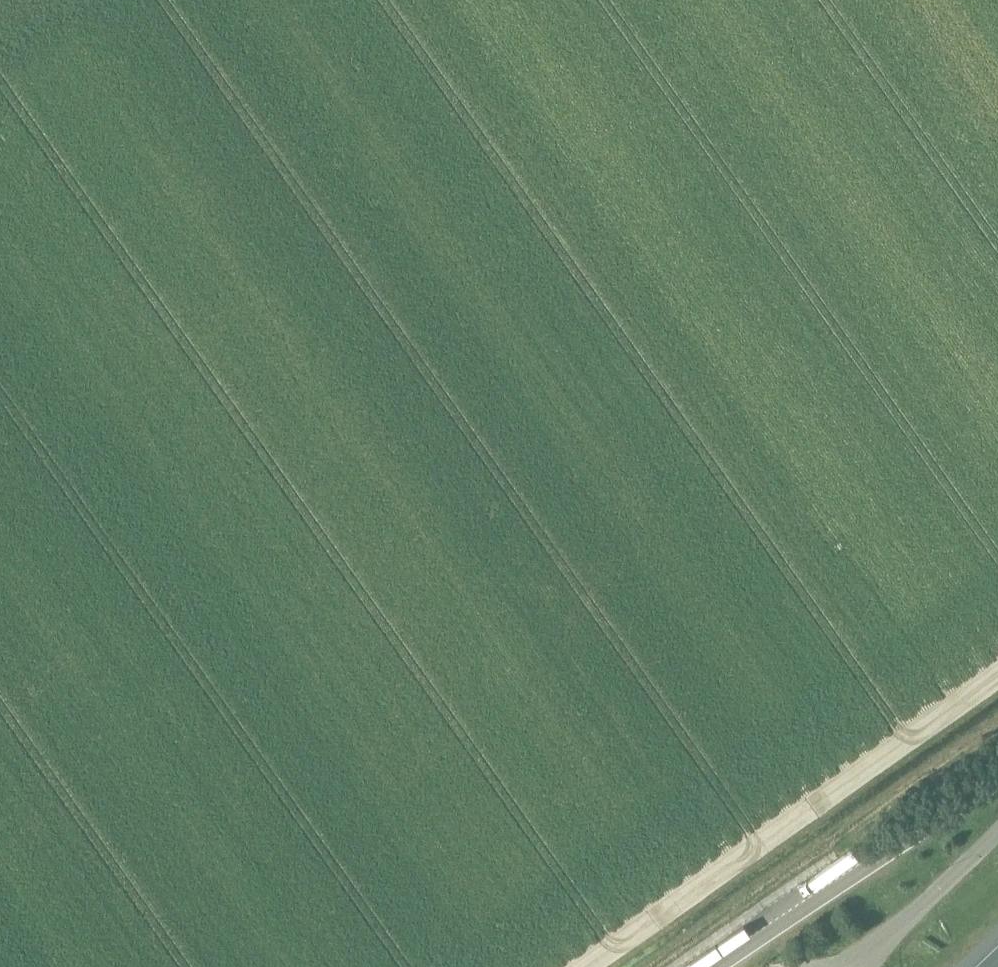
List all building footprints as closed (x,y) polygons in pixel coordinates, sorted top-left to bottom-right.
[(747,916),(723,930),(730,941),(754,927),(747,916)]
